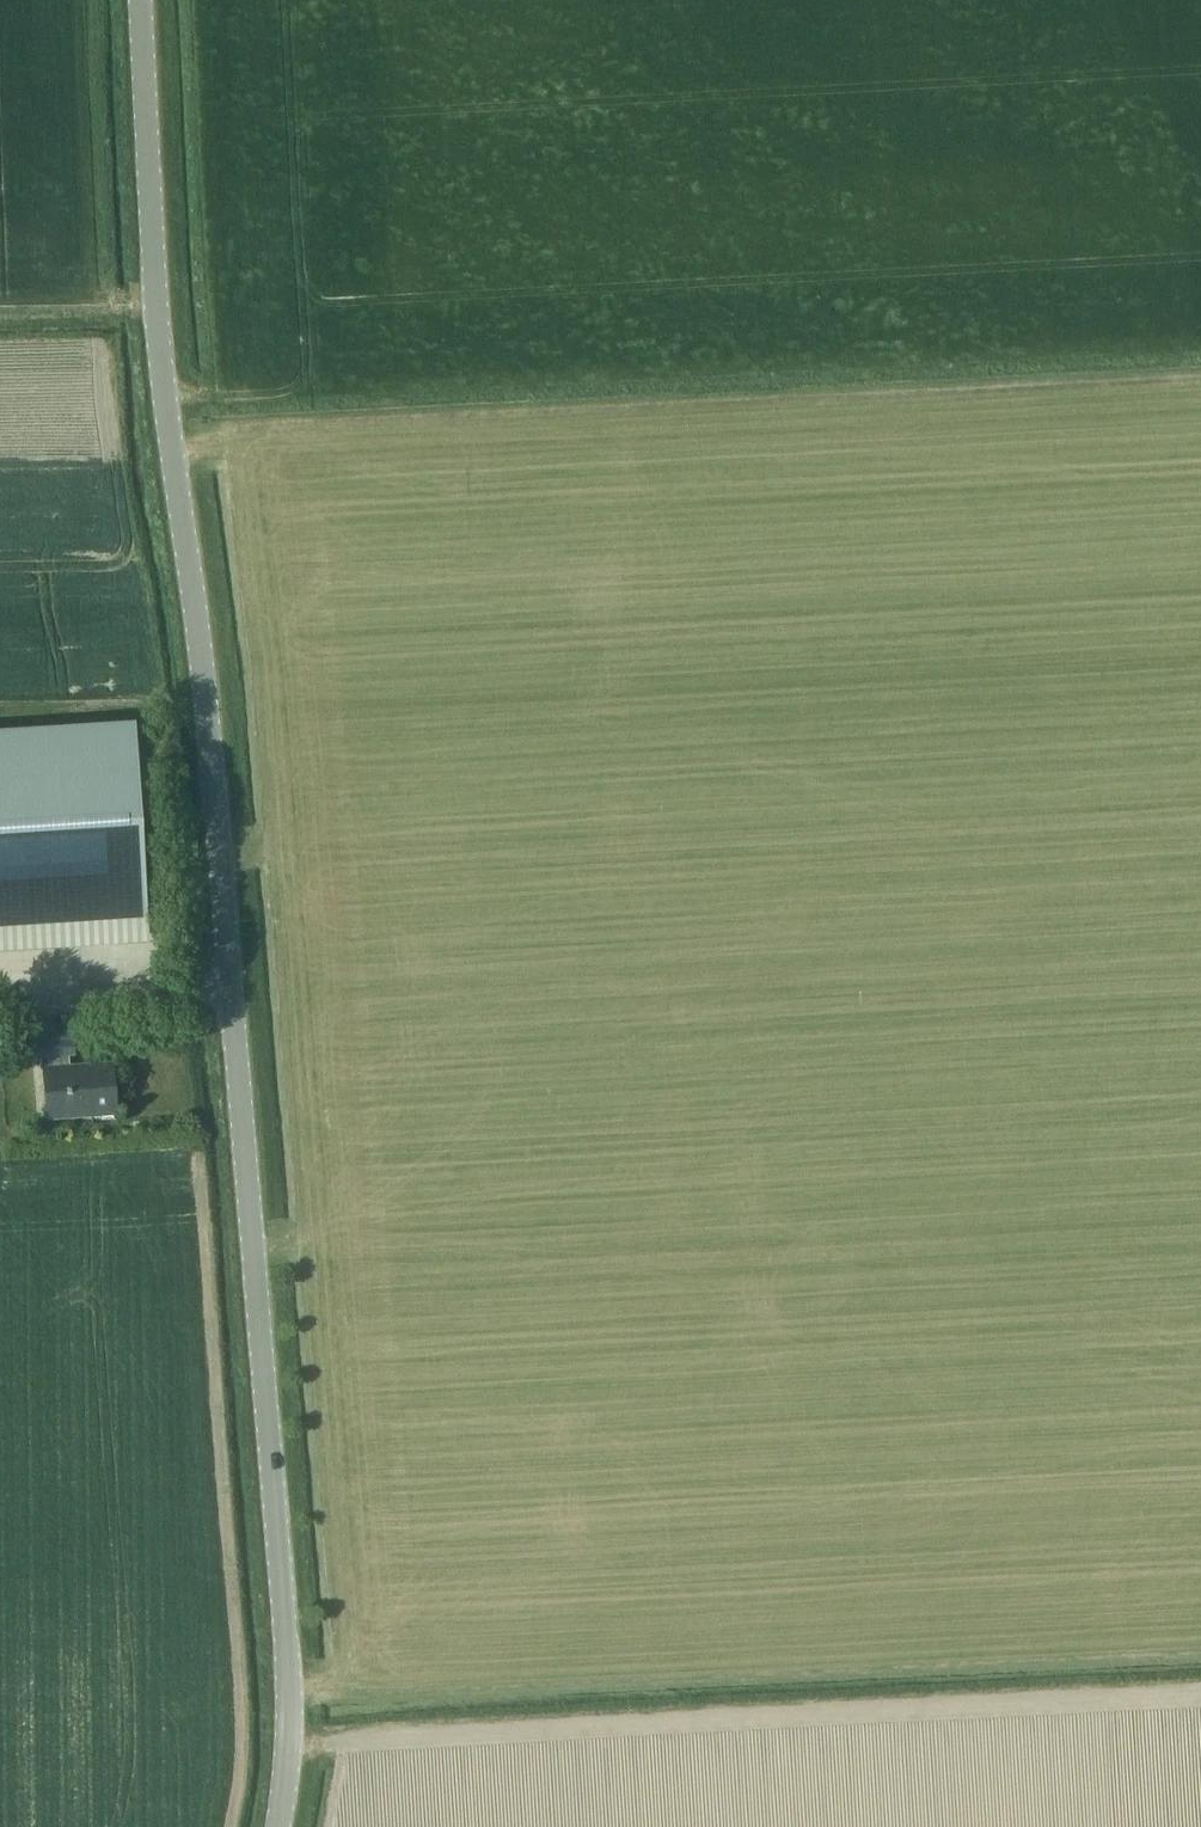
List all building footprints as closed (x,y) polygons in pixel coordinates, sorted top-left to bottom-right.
[(0,741),(0,933),(150,920),(135,730),(0,741)] [(48,1119),(117,1115),(113,1064),(71,1067),(70,1057),(75,1056),(73,1025),(35,1028),(37,1060),(44,1059),(48,1119)]
